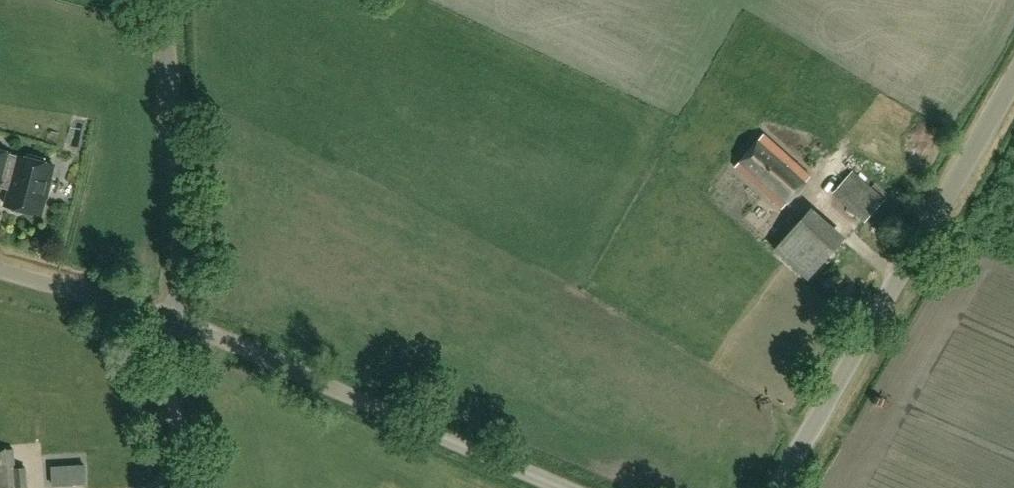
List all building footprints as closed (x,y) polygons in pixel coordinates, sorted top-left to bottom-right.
[(782,208),(811,176),(764,134),(735,166),(782,208)] [(56,175),(53,175),(57,161),(0,146),(0,184),(3,185),(4,181),(14,184),(9,202),(13,203),(15,207),(23,209),(27,207),(44,211),(48,194),(51,195),(56,175)] [(865,222),(885,200),(853,171),(833,192),(865,222)] [(808,279),(835,249),(801,219),(775,249),(808,279)] [(13,448),(0,449),(0,487),(27,487),(26,468),(15,469),(13,448)] [(85,465),(52,467),(53,485),(86,483),(85,465)]
